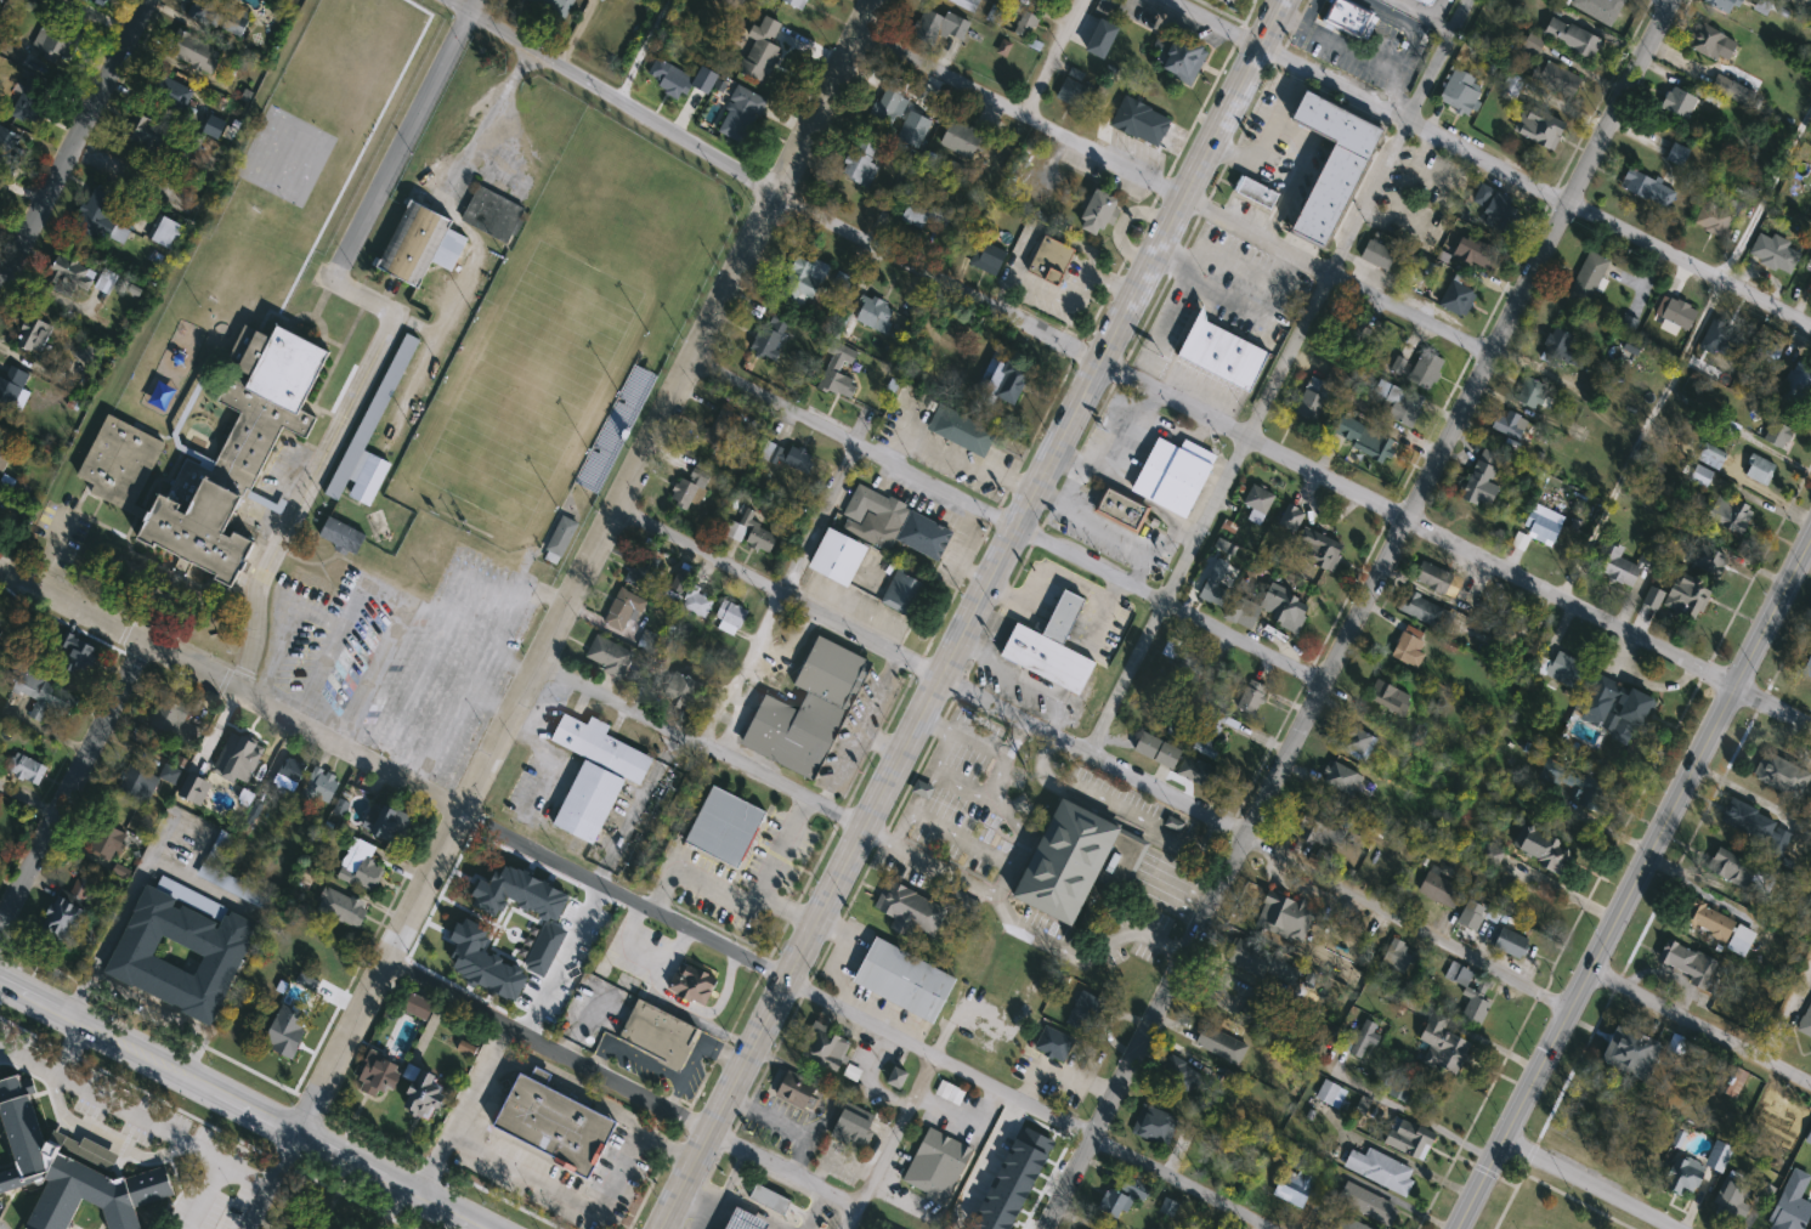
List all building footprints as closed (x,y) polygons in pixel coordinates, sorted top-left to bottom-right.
[(186,18),(192,0),(226,0),(253,9),(243,38),(219,30),(219,29),(186,18)] [(566,21),(522,0),(576,0),(566,21)] [(802,12),(779,0),(808,0),(802,12)] [(974,12),(943,0),(980,0),(974,12)] [(1094,11),(1100,0),(1107,0),(1119,6),(1111,21),(1094,11)] [(1320,19),(1360,40),(1365,30),(1369,33),(1377,16),(1374,13),(1375,11),(1354,0),(1330,0),(1320,19)] [(1571,4),(1573,0),(1625,0),(1626,1),(1609,28),(1571,4)] [(1704,1),(1705,0),(1741,0),(1733,16),(1704,1)] [(1000,26),(987,21),(995,4),(1007,10),(1000,26)] [(970,23),(962,41),(939,32),(933,46),(911,38),(923,9),(945,17),(946,12),(970,23)] [(1014,34),(1024,13),(1037,19),(1028,40),(1014,34)] [(771,44),(781,49),(764,85),(737,72),(747,51),(743,50),(762,15),(782,24),(771,44)] [(1100,16),(1119,26),(1103,57),(1085,49),(1100,16)] [(1602,39),(1594,60),(1543,38),(1551,17),(1602,39)] [(1687,46),(1698,23),(1737,43),(1726,64),(1687,46)] [(52,60),(34,41),(51,24),(70,43),(52,60)] [(1206,49),(1189,83),(1170,73),(1171,72),(1160,66),(1161,63),(1153,58),(1159,47),(1153,44),(1160,30),(1171,36),(1175,30),(1202,45),(1201,46),(1206,49)] [(222,51),(210,77),(171,57),(182,32),(222,51)] [(657,55),(647,72),(661,79),(657,84),(666,89),(664,90),(677,97),(680,90),(685,92),(691,84),(707,92),(718,74),(702,64),(694,77),(657,55)] [(1536,81),(1547,61),(1581,80),(1571,101),(1536,81)] [(1082,83),(1093,87),(1082,111),(1056,98),(1070,68),(1086,75),(1082,83)] [(1470,117),(1439,102),(1454,68),(1485,83),(1470,117)] [(910,85),(904,96),(910,100),(894,129),(870,115),(892,75),(910,85)] [(170,158),(125,138),(136,113),(153,119),(169,83),(197,95),(170,158)] [(7,107),(19,84),(49,100),(36,123),(7,107)] [(766,100),(743,145),(717,131),(740,86),(766,100)] [(1697,98),(1687,121),(1659,109),(1670,86),(1697,98)] [(1383,131),(1322,251),(1287,234),(1334,146),(1287,121),(1306,90),(1383,131)] [(1167,117),(1153,143),(1109,121),(1124,92),(1150,106),(1149,108),(1167,117)] [(1517,135),(1533,107),(1566,125),(1551,153),(1517,135)] [(910,108),(895,136),(917,147),(932,120),(910,108)] [(984,135),(972,160),(939,145),(951,119),(984,135)] [(1,171),(0,171),(0,127),(19,138),(1,171)] [(877,147),(870,160),(879,165),(868,188),(839,174),(858,137),(877,147)] [(1681,166),(1666,158),(1674,145),(1688,152),(1681,166)] [(1619,189),(1628,169),(1676,189),(1669,210),(1619,189)] [(1278,192),(1269,209),(1233,189),(1240,174),(1278,192)] [(524,206),(519,216),(524,219),(515,234),(510,232),(505,240),(460,216),(479,182),(524,206)] [(1093,186),(1116,197),(1113,204),(1119,208),(1111,222),(1105,219),(1100,227),(1097,226),(1093,234),(1079,227),(1082,219),(1077,216),(1093,186)] [(1478,223),(1485,208),(1473,203),(1481,186),(1522,204),(1509,236),(1478,223)] [(80,222),(97,188),(114,196),(103,219),(128,230),(121,242),(80,222)] [(953,215),(946,228),(928,219),(921,231),(900,220),(913,194),(953,215)] [(418,287),(431,260),(451,270),(468,236),(448,226),(452,219),(411,198),(377,265),(418,287)] [(1742,204),(1722,240),(1693,226),(1705,200),(1724,210),(1730,198),(1742,204)] [(172,250),(149,238),(162,215),(185,226),(172,250)] [(1800,251),(1790,276),(1749,259),(1760,231),(1792,244),(1790,248),(1800,251)] [(1075,248),(1058,284),(1028,268),(1045,233),(1075,248)] [(1499,249),(1489,272),(1453,256),(1462,233),(1499,249)] [(996,277),(969,264),(980,240),(1007,254),(996,277)] [(1360,256),(1370,240),(1394,254),(1385,271),(1360,256)] [(1566,296),(1590,251),(1611,262),(1586,307),(1566,296)] [(83,300),(44,283),(56,255),(96,272),(83,300)] [(814,259),(830,266),(809,312),(777,298),(796,256),(811,264),(814,259)] [(119,276),(108,296),(94,288),(106,268),(119,276)] [(1459,319),(1437,301),(1459,273),(1481,291),(1459,319)] [(884,335),(843,316),(856,287),(898,306),(884,335)] [(1697,308),(1690,330),(1659,321),(1666,299),(1697,308)] [(1266,352),(1246,392),(1175,355),(1201,304),(1202,321),(1266,352)] [(768,359),(749,347),(772,313),(791,325),(768,359)] [(17,347),(29,316),(55,327),(43,357),(17,347)] [(145,516),(91,489),(95,482),(80,475),(112,413),(135,425),(166,441),(136,502),(149,509),(157,495),(165,500),(187,458),(203,466),(213,471),(242,413),(219,402),(230,380),(232,376),(222,372),(245,325),(270,339),(276,327),(329,353),(300,412),(317,420),(306,441),(283,429),(251,493),(247,491),(242,499),(238,498),(219,536),(227,540),(231,533),(254,545),(231,590),(209,579),(211,576),(155,546),(153,550),(132,539),(145,516)] [(1540,353),(1552,327),(1573,335),(1568,349),(1588,356),(1581,370),(1540,353)] [(368,504),(390,461),(362,448),(419,338),(406,330),(323,492),(336,499),(347,476),(355,480),(347,493),(368,504)] [(1772,366),(1750,355),(1759,336),(1782,349),(1772,366)] [(1431,392),(1408,383),(1420,351),(1443,359),(1431,392)] [(839,370),(853,383),(836,400),(814,379),(841,352),(849,361),(839,370)] [(980,392),(1001,356),(1029,372),(1009,408),(980,392)] [(1798,362),(1810,369),(1810,404),(1783,389),(1798,362)] [(1342,389),(1335,406),(1325,401),(1315,423),(1294,413),(1311,375),(1342,389)] [(1373,392),(1381,378),(1424,401),(1409,427),(1386,415),(1393,403),(1373,392)] [(1551,404),(1547,408),(1543,403),(1533,413),(1513,395),(1530,378),(1545,392),(1543,396),(1551,404)] [(2,398),(0,399),(0,383),(22,380),(24,407),(4,409),(2,398)] [(983,455),(927,426),(940,400),(996,429),(983,455)] [(742,420),(719,455),(700,442),(723,408),(742,420)] [(1504,418),(1509,410),(1529,424),(1517,443),(1490,426),(1498,415),(1504,418)] [(1330,436),(1340,414),(1394,440),(1385,461),(1330,436)] [(1782,451),(1760,438),(1771,419),(1793,431),(1782,451)] [(815,460),(807,477),(762,455),(769,438),(815,460)] [(1217,459),(1184,520),(1130,491),(1158,438),(1179,449),(1183,441),(1217,459)] [(595,441),(616,452),(595,493),(575,483),(595,441)] [(1719,471),(1697,460),(1705,443),(1727,455),(1719,471)] [(2,474),(0,473),(0,446),(12,452),(2,474)] [(1500,459),(1489,482),(1500,488),(1489,510),(1459,495),(1482,449),(1500,459)] [(1776,466),(1766,487),(1742,475),(1753,454),(1776,466)] [(1705,488),(1690,480),(1697,465),(1713,474),(1705,488)] [(701,466),(707,504),(675,509),(670,481),(689,478),(687,469),(701,466)] [(910,508),(888,549),(842,526),(847,516),(860,523),(867,510),(876,514),(877,511),(866,506),(859,520),(843,512),(859,481),(887,495),(889,493),(906,502),(905,505),(910,508)] [(1263,515),(1243,504),(1252,485),(1273,495),(1263,515)] [(1147,508),(1134,532),(1094,510),(1105,487),(1147,508)] [(1754,512),(1738,539),(1705,520),(1721,493),(1754,512)] [(952,529),(938,559),(895,538),(910,508),(952,529)] [(561,512),(578,521),(561,555),(560,554),(556,562),(543,556),(547,549),(544,548),(561,512)] [(1554,544),(1522,531),(1529,512),(1561,525),(1554,544)] [(366,533),(356,553),(349,549),(346,553),(334,546),(336,543),(318,533),(328,514),(366,533)] [(777,533),(769,554),(735,540),(742,520),(777,533)] [(866,545),(845,584),(805,563),(826,525),(866,545)] [(1332,571),(1294,560),(1300,537),(1340,548),(1332,571)] [(1637,566),(1648,538),(1665,545),(1654,571),(1641,565),(1632,588),(1592,571),(1605,542),(1623,549),(1619,559),(1637,566)] [(623,579),(644,549),(663,562),(644,593),(623,579)] [(1444,596),(1413,579),(1422,560),(1454,577),(1444,596)] [(879,600),(910,616),(930,577),(899,561),(879,600)] [(1312,602),(1298,632),(1258,614),(1251,632),(1222,619),(1226,610),(1196,596),(1206,577),(1261,601),(1268,584),(1312,602)] [(1710,591),(1697,622),(1663,607),(1677,577),(1710,591)] [(701,619),(680,602),(695,585),(715,602),(701,619)] [(1040,636),(1064,589),(1085,599),(1062,647),(1040,636)] [(1444,633),(1398,608),(1408,590),(1454,614),(1444,633)] [(641,622),(624,622),(624,628),(612,629),(610,595),(640,594),(641,622)] [(726,633),(713,611),(734,599),(746,621),(726,633)] [(1096,664),(1080,696),(1001,656),(1017,624),(1040,636),(1062,647),(1096,664)] [(1391,656),(1402,630),(1427,642),(1416,668),(1391,656)] [(61,647),(67,633),(98,649),(84,676),(62,664),(69,651),(61,647)] [(633,653),(619,679),(583,661),(596,635),(633,653)] [(872,663),(811,782),(738,744),(765,695),(797,710),(807,692),(792,686),(817,636),(872,663)] [(1801,674),(1810,655),(1810,679),(1801,674)] [(1581,680),(1545,684),(1543,661),(1579,656),(1581,680)] [(79,696),(69,715),(50,706),(41,723),(29,718),(36,701),(12,689),(22,668),(79,696)] [(696,706),(668,706),(668,673),(696,673),(696,706)] [(1642,730),(1634,726),(1628,741),(1578,717),(1600,674),(1656,702),(1642,730)] [(1366,695),(1382,678),(1410,703),(1394,720),(1366,695)] [(1255,717),(1236,709),(1249,679),(1268,687),(1255,717)] [(188,704),(176,740),(148,730),(159,695),(188,704)] [(639,782),(549,736),(562,710),(584,723),(589,714),(609,724),(604,732),(652,757),(639,782)] [(1206,759),(1189,736),(1222,713),(1229,724),(1223,729),(1230,741),(1206,759)] [(1365,763),(1337,747),(1351,724),(1377,738),(1365,763)] [(44,764),(36,783),(4,771),(12,752),(44,764)] [(1751,780),(1764,752),(1810,772),(1800,799),(1751,780)] [(272,785),(287,757),(306,766),(292,794),(272,785)] [(550,821),(590,842),(622,778),(583,758),(550,821)] [(1596,811),(1566,800),(1569,793),(1538,782),(1546,759),(1607,781),(1596,811)] [(1353,803),(1320,787),(1332,761),(1365,777),(1353,803)] [(148,803),(117,789),(128,764),(159,778),(148,803)] [(326,809),(300,795),(315,766),(340,780),(326,809)] [(766,814),(738,870),(684,843),(713,787),(766,814)] [(1068,924),(1092,877),(1121,893),(1148,842),(1059,795),(1009,894),(1068,924)] [(1720,821),(1731,799),(1776,821),(1766,843),(1720,821)] [(362,829),(377,802),(411,819),(396,848),(362,829)] [(1296,839),(1307,806),(1323,811),(1319,823),(1345,832),(1337,854),(1296,839)] [(1512,855),(1523,827),(1573,846),(1562,874),(1512,855)] [(222,856),(211,851),(219,837),(230,842),(222,856)] [(372,891),(336,877),(352,838),(375,848),(370,860),(383,865),(372,891)] [(1479,860),(1487,844),(1502,853),(1495,867),(1479,860)] [(1739,890),(1707,866),(1721,845),(1755,870),(1739,890)] [(470,893),(479,876),(488,880),(496,866),(502,870),(504,863),(508,866),(509,863),(516,867),(517,866),(528,871),(527,873),(539,879),(541,877),(549,882),(548,883),(566,893),(564,897),(566,899),(555,919),(549,916),(547,919),(538,914),(541,911),(530,906),(527,910),(516,905),(517,901),(508,896),(506,899),(508,900),(503,911),(498,908),(494,914),(472,904),(476,896),(470,893)] [(146,883),(155,887),(162,873),(261,922),(210,1025),(102,972),(146,883)] [(1454,910),(1417,895),(1426,873),(1462,888),(1454,910)] [(68,901),(75,878),(94,884),(73,945),(39,934),(52,896),(68,901)] [(946,910),(932,938),(913,929),(909,939),(888,929),(893,921),(872,910),(888,880),(946,910)] [(356,930),(316,911),(327,887),(367,906),(356,930)] [(1301,945),(1253,924),(1269,889),(1315,910),(1301,945)] [(1485,908),(1475,931),(1456,923),(1467,900),(1485,908)] [(1686,923),(1697,902),(1736,923),(1724,944),(1686,923)] [(457,923),(449,938),(457,941),(449,958),(454,961),(453,965),(457,967),(455,969),(463,973),(463,974),(468,976),(466,980),(475,984),(476,981),(488,987),(487,990),(496,995),(497,991),(514,999),(526,974),(521,972),(522,967),(513,962),(511,964),(502,959),(503,958),(492,952),(491,955),(479,948),(480,945),(483,947),(488,938),(483,935),(487,928),(465,917),(460,925),(457,923)] [(543,976),(567,929),(549,921),(548,923),(544,922),(525,962),(527,963),(525,967),(543,976)] [(1528,941),(1518,959),(1492,945),(1501,927),(1528,941)] [(1224,956),(1240,935),(1272,961),(1256,980),(1224,956)] [(957,980),(934,1024),(853,981),(875,936),(957,980)] [(1659,967),(1671,941),(1728,967),(1717,993),(1659,967)] [(1409,942),(1410,969),(1387,970),(1386,944),(1409,942)] [(1473,973),(1465,989),(1444,978),(1453,962),(1473,973)] [(718,981),(704,1009),(678,997),(680,993),(667,987),(679,963),(694,970),(695,968),(708,974),(708,976),(718,981)] [(647,975),(655,980),(641,1001),(612,981),(619,969),(641,984),(647,975)] [(1065,1021),(1082,990),(1104,1002),(1086,1033),(1065,1021)] [(425,1020),(402,1012),(408,993),(432,1002),(425,1020)] [(1492,1006),(1479,1027),(1460,1018),(1472,996),(1492,1006)] [(1795,1027),(1810,997),(1810,1036),(1795,1027)] [(636,999),(617,1038),(657,1058),(655,1063),(678,1075),(694,1044),(690,1042),(696,1030),(636,999)] [(260,1046),(279,1004),(310,1018),(289,1059),(260,1046)] [(1456,1077),(1422,1063),(1430,1047),(1419,1042),(1432,1010),(1448,1018),(1442,1031),(1470,1043),(1456,1077)] [(1373,1044),(1371,1043),(1362,1061),(1345,1052),(1363,1018),(1381,1029),(1373,1044)] [(814,1021),(804,1041),(807,1042),(800,1055),(814,1063),(813,1065),(822,1070),(824,1067),(836,1074),(850,1043),(825,1031),(827,1027),(814,1021)] [(1193,1043),(1202,1024),(1247,1047),(1236,1066),(1193,1043)] [(1662,1043),(1646,1083),(1598,1064),(1614,1024),(1662,1043)] [(1034,1049),(1045,1026),(1074,1041),(1063,1064),(1034,1049)] [(353,1084),(373,1053),(400,1069),(381,1100),(353,1084)] [(907,1075),(899,1091),(884,1083),(893,1066),(907,1075)] [(443,1081),(426,1121),(396,1108),(413,1067),(443,1081)] [(615,1125),(587,1178),(488,1127),(516,1074),(527,1078),(533,1067),(550,1076),(544,1087),(615,1125)] [(787,1072),(775,1097),(805,1111),(807,1108),(813,1111),(819,1100),(811,1098),(817,1086),(787,1072)] [(1383,1094),(1392,1074),(1415,1082),(1407,1103),(1383,1094)] [(135,1210),(141,1228),(108,1228),(101,1208),(83,1200),(68,1228),(26,1228),(23,1228),(46,1183),(43,1180),(40,1184),(35,1185),(33,1184),(0,1195),(0,1174),(13,1171),(0,1126),(0,1081),(22,1075),(24,1080),(33,1077),(39,1097),(30,1099),(44,1140),(60,1146),(56,1154),(114,1183),(165,1167),(175,1196),(135,1210)] [(1315,1099),(1325,1080),(1348,1092),(1339,1111),(1315,1099)] [(875,1117),(868,1131),(873,1133),(864,1151),(859,1149),(858,1151),(830,1138),(847,1104),(875,1117)] [(1168,1146),(1136,1135),(1145,1106),(1178,1117),(1168,1146)] [(1433,1135),(1422,1162),(1383,1145),(1394,1118),(1433,1135)] [(973,1148),(946,1200),(901,1177),(929,1125),(973,1148)] [(1272,1196),(1292,1150),(1305,1156),(1297,1171),(1315,1178),(1302,1210),(1272,1196)] [(1343,1168),(1351,1151),(1366,1159),(1371,1150),(1415,1171),(1403,1196),(1343,1168)] [(1705,1166),(1694,1199),(1663,1189),(1674,1156),(1705,1166)] [(836,1210),(825,1228),(801,1228),(720,1186),(735,1159),(836,1210)] [(1785,1169),(1777,1188),(1767,1183),(1775,1165),(1785,1169)] [(1767,1218),(1772,1220),(1768,1227),(1773,1228),(1801,1228),(1810,1210),(1810,1202),(1799,1196),(1810,1174),(1794,1166),(1767,1218)] [(1121,1222),(1097,1210),(1108,1188),(1119,1193),(1126,1176),(1151,1188),(1145,1202),(1133,1196),(1121,1222)] [(1714,1207),(1728,1180),(1749,1191),(1743,1202),(1750,1207),(1742,1222),(1714,1207)] [(1339,1205),(1347,1184),(1398,1206),(1388,1227),(1339,1205)] [(765,1222),(762,1228),(721,1228),(724,1222),(731,1207),(765,1222)] [(1346,1216),(1368,1228),(1337,1228),(1346,1216)]
